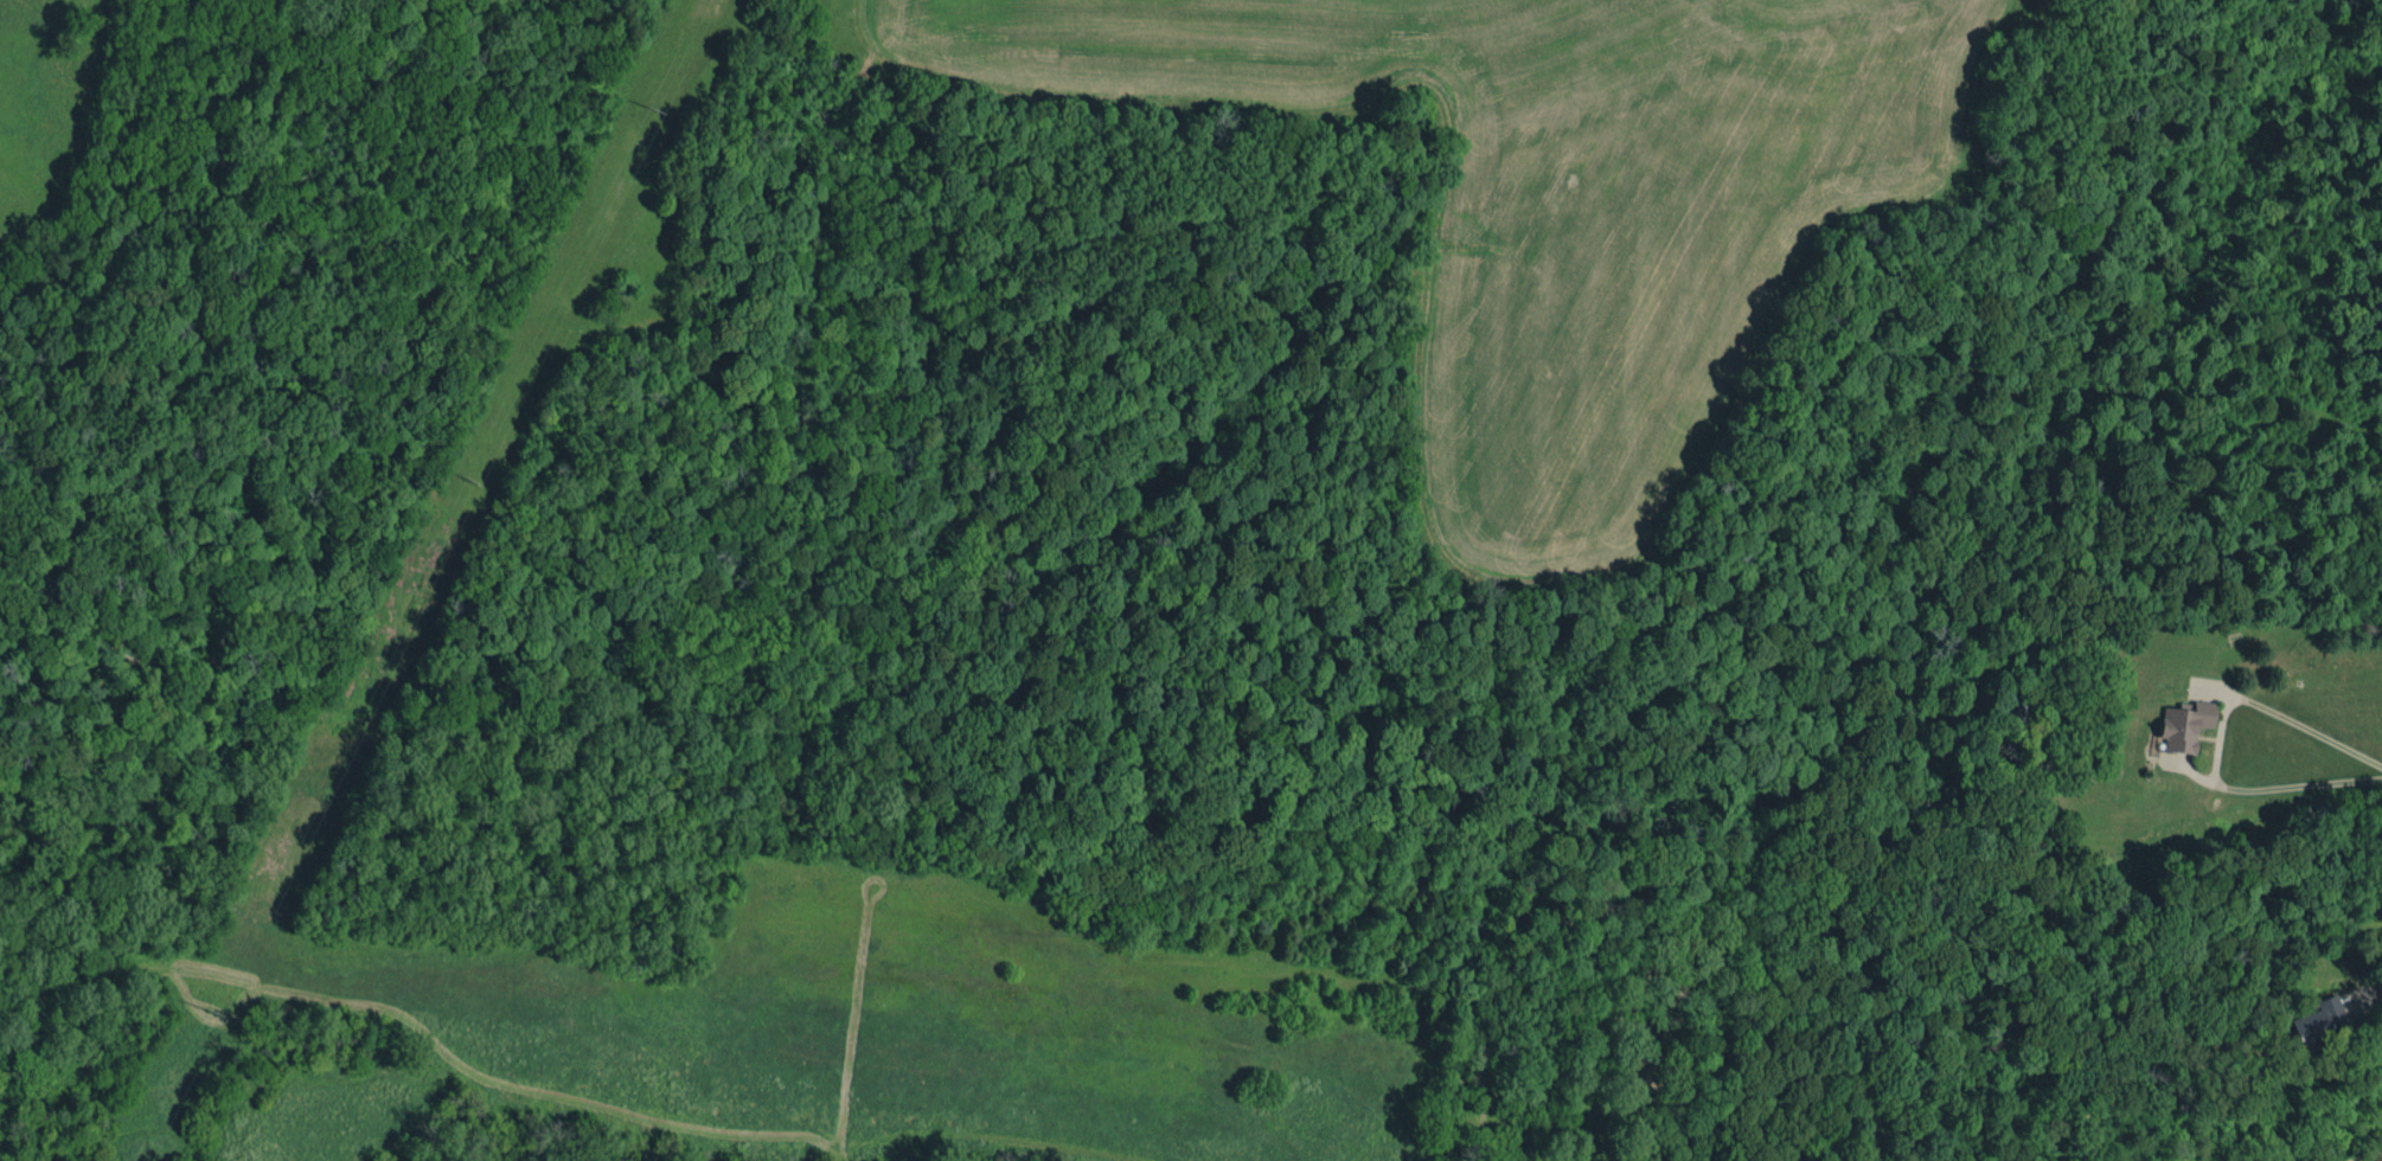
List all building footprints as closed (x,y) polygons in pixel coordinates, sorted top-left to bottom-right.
[(2163,751),(2194,754),(2197,727),(2212,728),(2214,702),(2192,700),(2191,710),(2162,707),(2159,737),(2164,738),(2163,751)] [(2318,1009),(2283,1022),(2293,1048),(2306,1043),(2309,1050),(2333,1041),(2329,1031),(2348,1024),(2336,994),(2315,1002),(2318,1009)]
